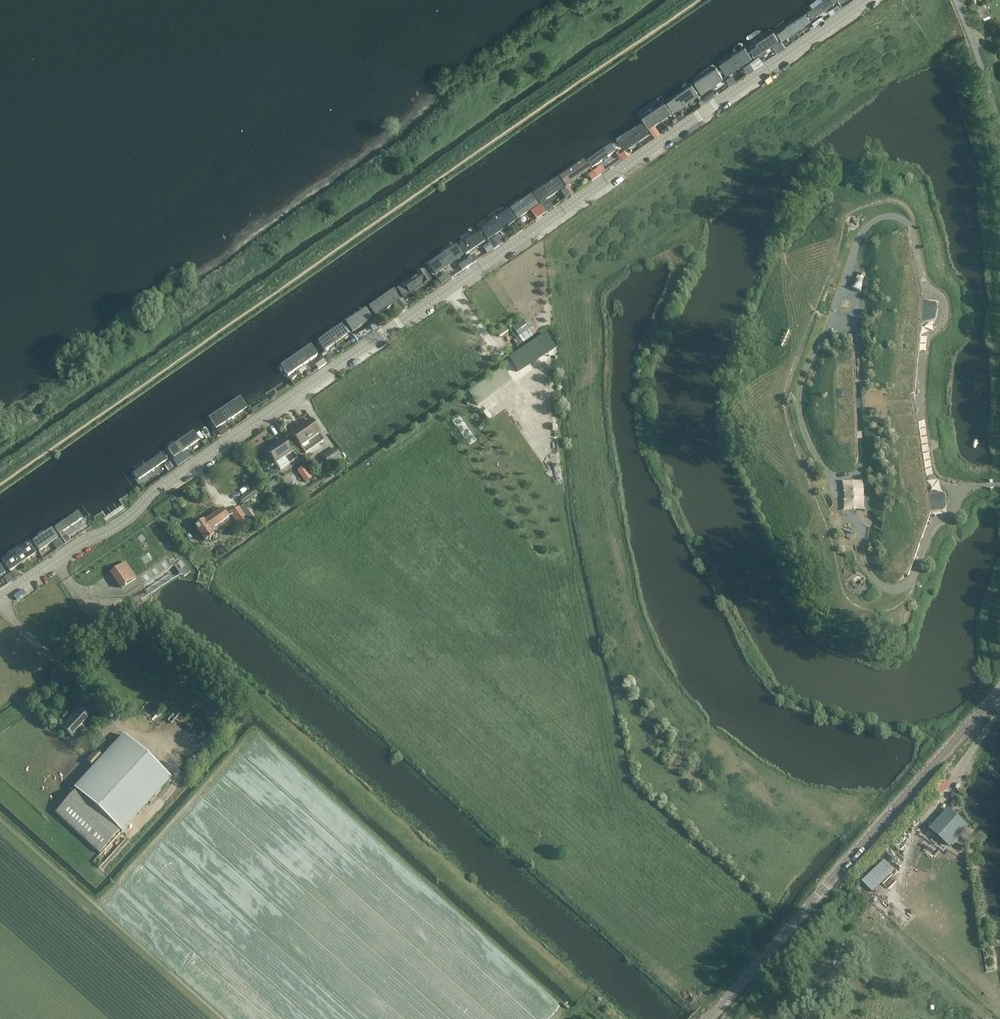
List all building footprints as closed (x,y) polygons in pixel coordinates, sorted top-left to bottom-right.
[(814,22),(840,4),(838,0),(809,0),(801,6),(814,22)] [(984,3),(979,5),(981,9),(977,11),(980,15),(983,13),(985,17),(990,14),(984,3)] [(772,24),(784,43),(813,23),(801,6),(772,24)] [(745,41),(758,61),(783,44),(771,25),(745,41)] [(716,61),(729,80),(756,62),(744,42),(716,61)] [(691,78),(701,93),(705,98),(729,81),(715,62),(691,78)] [(663,97),(676,116),(702,97),(690,79),(663,97)] [(635,109),(652,133),(676,116),(663,97),(660,91),(635,109)] [(612,138),(622,153),(652,133),(640,118),(612,138)] [(584,156),(594,172),(621,154),(610,139),(584,156)] [(557,173),(568,190),(594,173),(583,157),(557,173)] [(531,191),(543,208),(567,191),(557,174),(531,191)] [(508,207),(519,224),(542,208),(530,192),(508,207)] [(479,226),(490,244),(518,225),(507,208),(479,226)] [(848,218),(847,220),(847,222),(848,225),(849,227),(851,227),(855,229),(857,228),(859,225),(859,222),(859,221),(859,220),(863,217),(862,215),(859,216),(858,216),(855,216),(853,216),(850,217),(848,218)] [(453,239),(467,260),(489,245),(475,223),(453,239)] [(423,259),(437,281),(466,261),(451,240),(423,259)] [(390,281),(405,303),(435,282),(420,261),(390,281)] [(363,298),(378,322),(399,307),(397,303),(402,300),(389,282),(363,298)] [(339,315),(355,338),(372,326),(370,323),(376,319),(362,299),(339,315)] [(310,335),(326,358),(354,339),(338,316),(310,335)] [(522,342),(536,334),(526,318),(512,327),(522,342)] [(517,372),(555,348),(547,335),(546,334),(510,358),(509,359),(517,372)] [(269,363),(285,386),(324,359),(308,337),(269,363)] [(200,414),(217,437),(252,413),(249,409),(253,407),(238,387),(200,414)] [(160,441),(175,462),(208,439),(194,418),(160,441)] [(305,454),(324,441),(311,421),(292,434),(305,454)] [(280,471),(298,459),(293,451),(291,453),(282,440),(267,451),(280,471)] [(159,442),(121,467),(135,489),(173,463),(159,442)] [(330,466),(342,458),(336,449),(324,457),(330,466)] [(305,483),(313,478),(305,465),(298,470),(305,483)] [(243,504),(257,495),(253,489),(239,499),(243,504)] [(873,497),(863,498),(864,511),(874,511),(873,497)] [(50,522),(62,541),(93,519),(80,501),(50,522)] [(239,507),(230,513),(240,527),(247,522),(248,523),(252,520),(243,507),(242,508),(241,508),(240,508),(239,507)] [(206,532),(228,517),(222,509),(204,522),(203,521),(195,526),(205,541),(210,538),(206,532)] [(30,537),(42,554),(62,541),(49,524),(30,537)] [(855,537),(856,533),(855,529),(850,527),(846,529),(845,533),(846,537),(850,539),(855,537)] [(9,574),(40,554),(29,537),(0,556),(0,560),(9,574)] [(853,549),(844,551),(847,566),(855,564),(853,549)] [(9,575),(0,562),(0,581),(9,575)] [(125,563),(111,572),(122,588),(136,579),(125,563)] [(73,738),(91,719),(80,709),(62,728),(73,738)] [(76,790),(56,813),(99,853),(121,831),(122,832),(171,781),(124,736),(103,757),(94,767),(74,788),(76,790)] [(95,750),(86,759),(94,767),(103,757),(95,750)] [(930,827),(950,847),(969,827),(949,808),(930,827)] [(895,871),(884,860),(862,881),(873,892),(895,871)]
